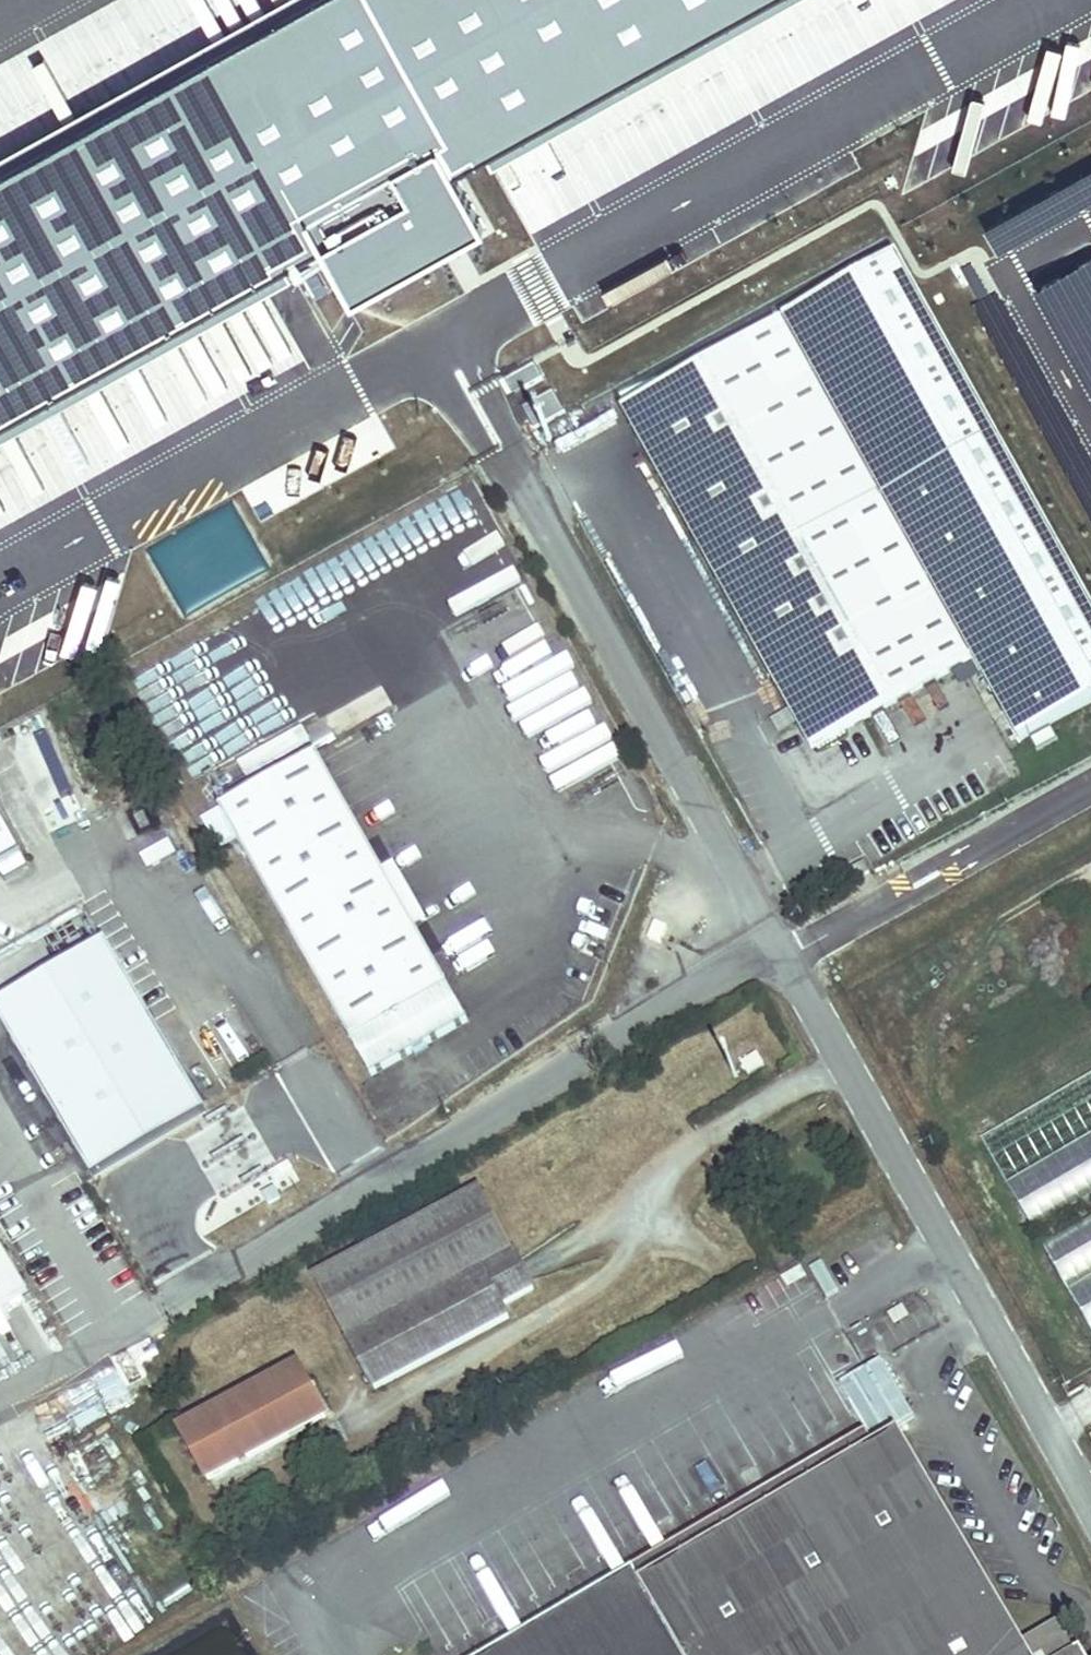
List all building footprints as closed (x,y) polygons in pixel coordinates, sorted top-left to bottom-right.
[(0,154),(0,436),(293,276),(283,264),(320,248),(350,293),(481,222),(454,164),(485,152),(495,164),(792,0),(281,0),(0,154)] [(986,228),(998,250),(1090,199),(1090,169),(986,228)] [(1038,287),(1090,384),(1090,258),(1038,287)] [(1090,708),(1090,609),(898,262),(621,415),(811,755),(974,664),(1020,748),(1090,708)] [(1000,300),(974,313),(1090,526),(1090,466),(1000,300)] [(372,1076),(468,1021),(319,756),(202,820),(218,849),(237,838),(372,1076)] [(5,881),(24,871),(26,863),(23,857),(24,856),(0,813),(0,873),(5,881)] [(140,858),(147,870),(177,854),(170,842),(140,858)] [(975,1129),(1025,1225),(1090,1190),(1090,1069),(975,1129)] [(233,1101),(214,1112),(218,1120),(238,1108),(233,1101)] [(210,1165),(252,1141),(249,1136),(207,1161),(210,1165)] [(87,1147),(73,1156),(82,1170),(96,1162),(87,1147)] [(480,1186),(312,1276),(375,1390),(511,1317),(505,1306),(535,1289),(480,1186)] [(275,1187),(262,1194),(268,1206),(281,1198),(275,1187)] [(1090,1328),(1090,1209),(1038,1236),(1087,1330),(1090,1328)] [(0,1243),(0,1310),(29,1292),(0,1243)] [(299,1366),(181,1429),(209,1480),(327,1417),(299,1366)] [(900,1434),(876,1447),(867,1433),(484,1654),(1085,1654),(1081,1648),(1076,1651),(1058,1622),(1023,1643),(900,1434)]
